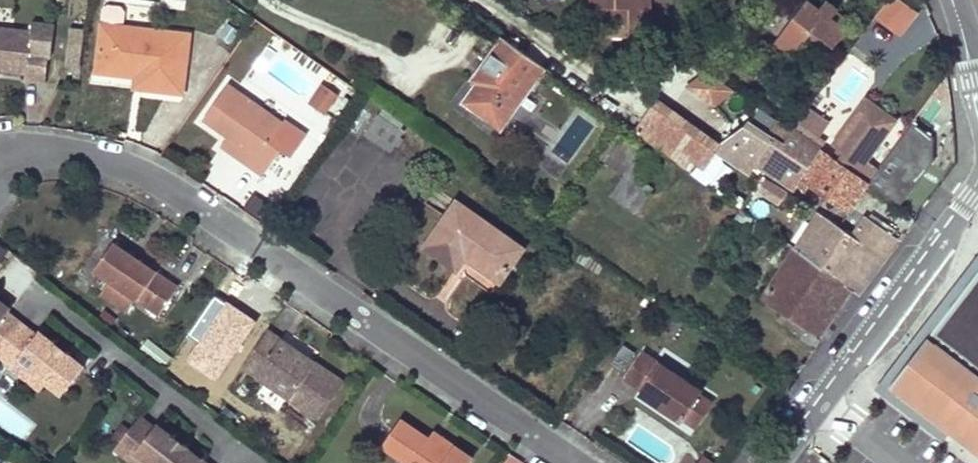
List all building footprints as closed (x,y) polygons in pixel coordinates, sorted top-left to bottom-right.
[(582,9),(608,9),(608,38),(650,36),(649,0),(582,0),(582,9)] [(921,10),(907,0),(887,0),(876,15),(902,35),(921,10)] [(806,1),(772,45),(790,60),(805,42),(825,59),(846,31),(843,30),(849,23),(836,14),(836,11),(835,8),(833,5),(830,4),(828,3),(824,4),(822,5),(820,7),(819,10),(806,1)] [(101,17),(97,81),(135,84),(143,84),(142,95),(183,98),(188,38),(122,33),(123,19),(119,14),(107,14),(101,17)] [(29,74),(28,81),(47,83),(49,55),(31,53),(33,32),(0,29),(0,71),(29,74)] [(500,128),(544,67),(503,38),(481,70),(485,73),(477,84),(473,90),(472,96),(472,102),(475,109),(479,113),(486,118),(500,128)] [(143,84),(135,84),(134,94),(142,95),(143,84)] [(224,88),(200,124),(224,140),(244,153),(238,162),(262,178),(280,151),(269,144),(280,126),(224,88)] [(311,107),(314,109),(324,93),(321,91),(311,107)] [(324,93),(314,109),(324,116),(335,100),(324,93)] [(718,147),(657,103),(642,124),(703,167),(718,147)] [(839,151),(832,159),(867,183),(876,172),(864,163),(893,122),(871,106),(861,108),(837,139),(839,151)] [(825,124),(807,110),(792,130),(817,149),(823,142),(816,135),(825,124)] [(401,134),(376,116),(363,134),(389,152),(401,134)] [(750,125),(735,148),(766,169),(792,130),(780,122),(770,138),(750,125)] [(876,172),(867,183),(899,206),(934,159),(933,138),(912,124),(876,172)] [(817,149),(792,130),(766,169),(787,184),(791,180),(804,192),(809,186),(849,212),(867,183),(832,159),(817,149)] [(636,185),(653,159),(616,132),(598,158),(623,176),(608,194),(635,214),(649,194),(636,185)] [(244,153),(224,140),(218,148),(238,162),(244,153)] [(761,179),(757,195),(781,202),(785,185),(761,179)] [(522,249),(456,202),(423,248),(454,270),(463,256),(499,282),(522,249)] [(817,213),(794,248),(853,292),(857,294),(899,241),(892,235),(895,230),(883,222),(879,226),(865,216),(851,236),(839,227),(817,213)] [(180,287),(114,244),(97,270),(162,314),(180,287)] [(853,292),(794,248),(761,300),(805,330),(820,340),(853,292)] [(961,292),(971,299),(959,315),(949,308),(895,378),(943,414),(935,424),(977,457),(977,270),(961,292)] [(961,292),(949,308),(959,315),(971,299),(961,292)] [(13,368),(19,360),(49,382),(64,394),(85,366),(66,352),(63,355),(57,350),(59,346),(40,332),(38,335),(9,313),(12,310),(0,300),(0,357),(13,368)] [(665,317),(659,327),(672,336),(679,325),(665,317)] [(800,338),(814,348),(820,340),(805,330),(800,338)] [(269,332),(245,368),(320,418),(344,383),(291,347),(287,352),(279,347),(283,341),(269,332)] [(287,352),(291,347),(283,341),(279,347),(287,352)] [(640,351),(622,379),(638,390),(636,394),(651,404),(654,400),(664,406),(661,411),(677,421),(680,416),(695,393),(698,389),(640,351)] [(49,382),(19,360),(13,368),(43,390),(49,382)] [(171,361),(164,372),(187,391),(196,379),(171,361)] [(943,414),(895,378),(887,387),(935,424),(943,414)] [(691,424),(707,400),(695,393),(680,416),(691,424)] [(654,400),(651,404),(661,411),(664,406),(654,400)] [(476,454),(444,432),(438,441),(430,436),(402,417),(384,445),(413,462),(470,462),(476,454)] [(203,461),(184,446),(181,450),(175,444),(177,441),(158,426),(155,430),(141,419),(116,451),(131,462),(138,455),(148,462),(202,462),(203,461)] [(438,441),(444,432),(435,427),(430,436),(438,441)] [(184,446),(177,441),(175,444),(181,450),(184,446)] [(695,462),(710,462),(712,460),(702,453),(695,462)]
